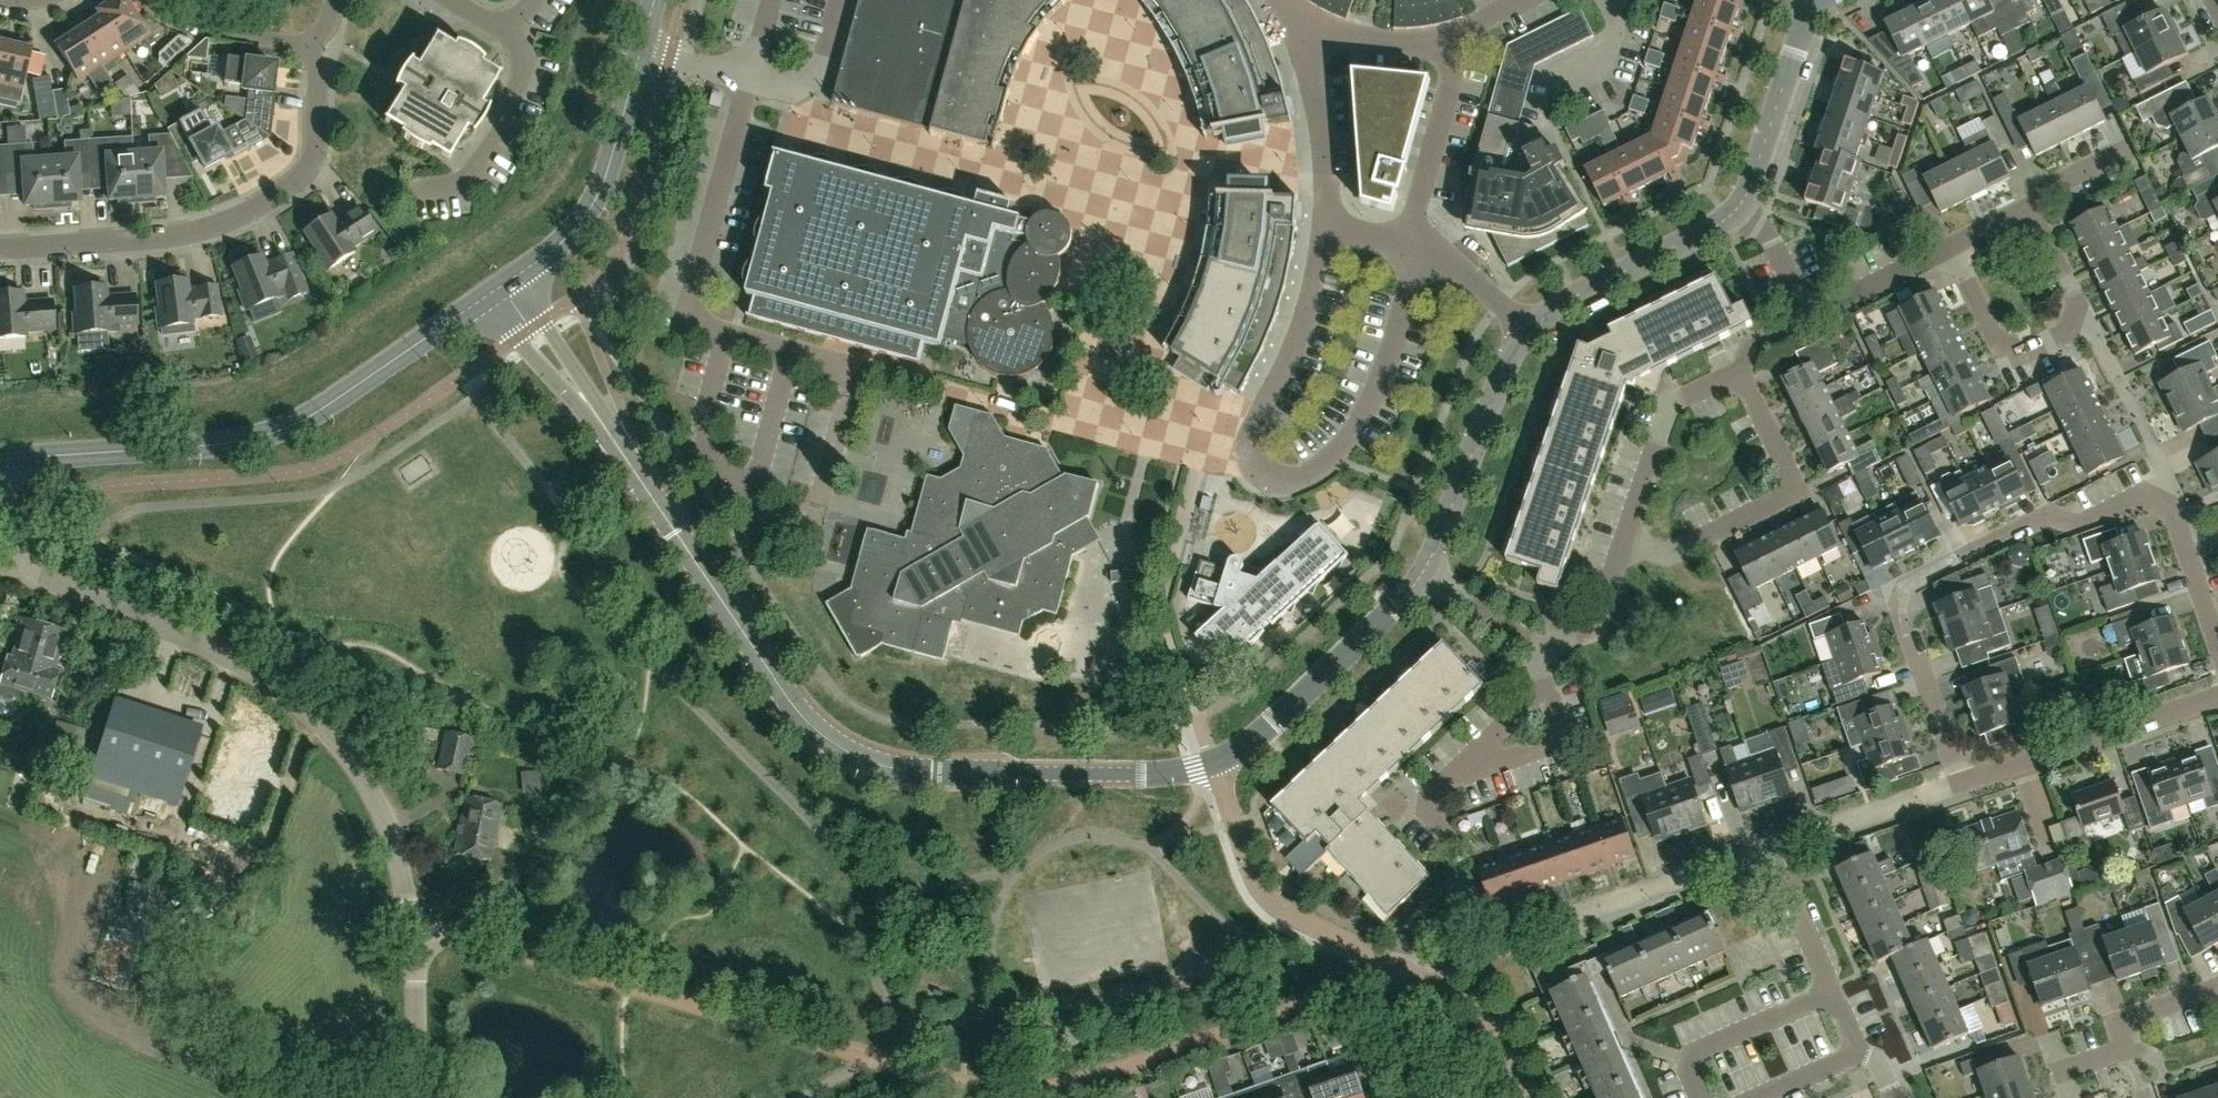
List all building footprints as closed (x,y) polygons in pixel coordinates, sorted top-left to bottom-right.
[(124,51),(147,36),(124,0),(116,0),(99,11),(124,51)] [(833,103),(932,130),(933,131),(996,148),(1010,93),(1019,68),(1031,45),(1047,24),(1066,4),(1062,0),(861,0),(833,103)] [(1164,16),(1181,44),(1196,73),(1207,103),(1214,136),(1225,134),(1227,146),(1266,139),(1264,126),(1291,121),(1291,123),(1292,123),(1285,93),(1280,75),(1269,45),(1267,39),(1253,10),(1247,0),(1152,0),(1164,16)] [(1309,2),(1321,9),(1326,0),(1310,0),(1309,2)] [(1321,9),(1334,15),(1340,0),(1326,0),(1321,9)] [(1354,0),(1340,0),(1334,15),(1347,20),(1347,19),(1350,12),(1354,0)] [(1394,29),(1408,29),(1407,0),(1396,0),(1395,28),(1394,28),(1394,29)] [(1422,28),(1419,0),(1409,0),(1407,0),(1408,29),(1422,28)] [(1436,26),(1431,0),(1419,0),(1422,28),(1436,26)] [(1449,22),(1443,0),(1431,0),(1436,26),(1449,22)] [(1463,18),(1463,17),(1462,17),(1456,0),(1443,0),(1449,22),(1463,18)] [(1735,7),(1715,0),(1698,0),(1684,43),(1724,56),(1730,37),(1739,40),(1742,32),(1733,29),(1740,8),(1735,7)] [(1926,46),(1949,35),(1931,0),(1909,11),(1926,46)] [(1971,24),(1972,24),(1960,0),(1932,0),(1931,0),(1949,35),(1971,24)] [(2003,3),(1992,8),(1989,0),(1960,0),(1972,24),(1971,24),(1978,38),(1998,28),(2002,36),(2016,29),(2003,3)] [(2003,3),(2016,29),(2030,22),(2026,14),(2034,10),(2030,0),(2008,0),(2003,3)] [(2060,33),(2072,26),(2059,0),(2044,0),(2060,33)] [(2100,0),(2091,0),(2086,2),(2091,13),(2104,7),(2100,0)] [(1678,15),(1681,8),(1665,3),(1663,9),(1678,15)] [(2126,57),(2136,52),(2175,33),(2163,10),(2136,24),(2126,3),(2102,15),(2113,36),(2115,35),(2126,57)] [(1663,9),(1661,16),(1676,21),(1678,15),(1663,9)] [(1533,151),(1539,129),(1519,123),(1535,65),(1593,36),(1581,10),(1509,46),(1466,199),(1469,200),(1466,212),(1463,226),(1468,227),(1467,231),(1473,232),(1485,235),(1493,236),(1508,266),(1589,226),(1561,169),(1566,167),(1558,150),(1549,154),(1545,145),(1533,151)] [(102,65),(124,51),(99,11),(98,11),(101,16),(79,30),(102,65)] [(1903,58),(1926,46),(1909,11),(1886,23),(1903,58)] [(102,65),(79,30),(68,37),(66,34),(54,41),(79,80),(87,75),(98,91),(112,82),(102,65)] [(2175,33),(2136,52),(2142,64),(2129,70),(2135,80),(2141,93),(2165,81),(2159,69),(2186,55),(2175,33)] [(163,68),(194,40),(179,35),(159,53),(158,63),(163,68)] [(421,150),(427,153),(430,148),(448,159),(466,130),(474,135),(478,129),(482,123),(486,117),(488,111),(480,106),(499,76),(481,65),(483,61),(478,57),(473,53),(468,50),(462,47),(457,45),(454,49),(436,38),(418,68),(410,63),(405,68),(401,74),(398,80),(395,86),(403,91),(385,121),(403,132),(401,136),(405,141),(410,144),(416,148),(421,150)] [(19,104),(26,74),(40,77),(45,55),(31,52),(32,45),(19,42),(18,46),(5,43),(0,64),(0,99),(19,104)] [(1718,75),(1724,56),(1684,43),(1668,89),(1709,102),(1715,83),(1724,86),(1726,78),(1718,75)] [(2033,63),(2045,57),(2039,45),(2027,51),(2033,63)] [(1648,56),(1663,61),(1665,54),(1650,49),(1648,56)] [(2085,88),(2088,87),(2100,81),(2086,53),(2071,61),(2085,88)] [(1648,56),(1645,63),(1661,68),(1663,61),(1648,56)] [(273,114),(276,92),(272,92),(275,65),(248,62),(248,60),(227,58),(224,82),(245,85),(244,90),(248,90),(246,110),(273,114)] [(1964,66),(1970,77),(1982,71),(1977,60),(1964,66)] [(1839,83),(1882,98),(1884,92),(1879,90),(1885,74),(1846,61),(1839,83)] [(52,64),(58,87),(68,85),(63,62),(52,64)] [(1957,83),(1970,77),(1964,66),(1951,72),(1957,83)] [(1913,87),(1924,82),(1918,71),(1904,78),(1913,87)] [(1431,80),(1352,72),(1361,198),(1362,205),(1394,214),(1395,208),(1399,196),(1401,197),(1408,171),(1406,170),(1431,80)] [(115,84),(124,99),(137,90),(128,75),(115,84)] [(2082,133),(2065,98),(2057,82),(2044,88),(2052,104),(2042,109),(2060,144),(2082,133)] [(1880,104),(1882,98),(1839,83),(1832,105),(1870,118),(1875,102),(1880,104)] [(2065,98),(2082,133),(2106,122),(2088,87),(2085,88),(2065,98)] [(51,91),(51,92),(52,92),(56,118),(57,118),(57,119),(70,115),(66,89),(51,91)] [(1702,121),(1709,102),(1668,89),(1653,135),(1688,149),(1693,150),(1700,129),(1708,132),(1711,124),(1702,121)] [(2208,98),(2186,109),(2177,106),(2169,90),(2136,107),(2143,122),(2153,117),(2157,125),(2167,129),(2175,125),(2182,139),(2217,121),(2217,110),(2214,109),(2208,98)] [(718,93),(711,91),(707,107),(719,110),(724,95),(718,93)] [(2019,121),(2005,93),(1993,99),(2006,127),(2019,121)] [(1647,107),(1650,100),(1634,95),(1632,102),(1647,107)] [(1901,105),(1907,107),(1917,110),(1920,103),(1917,100),(1904,95),(1901,105)] [(1937,116),(1948,110),(1942,97),(1930,103),(1937,116)] [(1632,102),(1630,109),(1645,114),(1647,107),(1632,102)] [(53,104),(37,107),(39,120),(55,117),(53,104)] [(1865,134),(1870,118),(1832,105),(1824,126),(1868,141),(1869,135),(1865,134)] [(1912,126),(1917,110),(1907,107),(1902,123),(1912,126)] [(2060,144),(2042,109),(2019,121),(2036,156),(2060,144)] [(1608,131),(1612,129),(1609,122),(1611,121),(1605,110),(1598,113),(1605,125),(1608,131)] [(236,124),(219,134),(216,130),(212,132),(200,111),(178,122),(190,143),(183,147),(192,163),(200,159),(205,168),(229,155),(231,159),(250,149),(236,124)] [(1598,113),(1592,116),(1599,128),(1602,134),(1608,131),(1605,125),(1598,113)] [(1602,134),(1599,128),(1592,116),(1586,119),(1593,131),(1596,137),(1602,134)] [(1970,155),(1987,190),(2011,178),(1994,146),(2006,140),(1994,116),(1982,122),(1986,131),(1975,136),(1963,142),(1969,155),(1970,155)] [(1590,140),(1596,137),(1593,131),(1586,119),(1580,122),(1587,134),(1590,140)] [(2194,160),(2217,148),(2217,121),(2182,139),(2194,160)] [(1580,122),(1575,125),(1581,137),(1584,143),(1590,140),(1587,134),(1580,122)] [(1572,141),(1581,137),(1575,125),(1566,129),(1572,141)] [(1865,147),(1868,141),(1824,126),(1817,149),(1823,150),(1856,161),(1861,146),(1865,147)] [(134,154),(137,203),(155,201),(155,197),(164,196),(162,163),(185,162),(184,161),(170,135),(170,134),(148,136),(149,153),(134,154)] [(1908,137),(1898,134),(1893,150),(1903,153),(1908,137)] [(296,169),(290,154),(298,151),(292,135),(253,151),(266,182),(296,169)] [(1684,162),(1688,149),(1653,135),(1631,146),(1650,184),(1669,174),(1674,183),(1682,179),(1676,167),(1684,162)] [(137,203),(134,154),(133,154),(132,137),(91,140),(92,168),(107,167),(109,200),(119,199),(119,204),(137,203)] [(78,169),(92,168),(91,140),(64,142),(65,158),(50,159),(53,208),(71,207),(71,203),(80,202),(78,169)] [(53,208),(50,159),(34,161),(33,144),(6,145),(8,174),(23,173),(25,206),(35,205),(35,210),(53,208)] [(8,174),(6,145),(0,146),(0,174),(8,174)] [(1631,193),(1650,184),(1631,146),(1586,169),(1604,206),(1623,197),(1627,206),(1635,202),(1631,193)] [(942,347),(945,338),(970,345),(972,351),(977,359),(983,366),(989,370),(998,375),(1005,376),(1011,377),(1019,377),(1028,374),(1035,370),(1042,365),(1049,357),(1053,348),(1055,339),(1055,329),(1054,321),(1050,313),(1044,303),(1048,299),(1053,294),(1058,286),(1060,278),(1061,268),(1060,257),(1064,254),(1068,250),(1071,245),(1073,239),(1073,233),(1070,225),(1066,220),(1061,216),(1056,214),(1049,213),(1043,215),(1036,218),(1032,223),(1029,230),(1008,224),(1014,203),(980,194),(978,204),(974,203),(970,201),(964,197),(962,195),(957,193),(951,192),(944,192),(942,192),(935,192),(929,190),(923,186),(920,184),(913,181),(908,180),(902,180),(898,181),(892,181),(887,179),(881,175),(880,174),(874,171),(867,169),(860,168),(853,169),(847,169),(840,166),(834,161),(830,159),(824,157),(817,157),(811,158),(804,157),(797,154),(792,150),(791,151),(792,152),(791,157),(776,153),(776,155),(778,156),(768,192),(775,194),(748,295),(755,297),(750,316),(748,315),(748,317),(922,363),(923,361),(921,360),(926,342),(942,347)] [(1862,163),(1856,161),(1823,150),(1814,176),(1853,188),(1862,163)] [(1897,169),(1903,153),(1893,150),(1888,165),(1897,169)] [(1965,201),(1987,190),(1970,155),(1969,155),(1947,166),(1965,201)] [(2185,177),(2182,178),(2188,190),(2191,188),(2214,177),(2208,165),(2185,177)] [(1965,201),(1947,166),(1924,178),(1928,186),(1942,213),(1965,201)] [(1928,186),(1924,178),(1920,180),(1914,169),(1902,176),(1911,195),(1928,186)] [(2147,175),(2134,181),(2150,213),(2162,207),(2147,175)] [(2214,177),(2191,188),(2198,202),(2194,207),(2201,219),(2207,220),(2217,214),(2217,175),(2214,177)] [(1806,201),(1818,205),(1814,218),(1854,231),(1861,211),(1847,206),(1853,188),(1814,176),(1806,201)] [(1269,198),(1270,186),(1230,185),(1230,197),(1219,197),(1217,231),(1211,263),(1202,294),(1189,323),(1173,353),(1182,359),(1175,369),(1208,390),(1215,379),(1239,394),(1249,377),(1262,353),(1274,323),(1277,317),(1286,286),(1291,260),(1292,254),(1296,228),(1298,197),(1297,197),(1297,200),(1269,198)] [(1887,200),(1911,208),(1902,191),(1900,192),(1890,189),(1887,200)] [(1914,214),(1911,208),(1887,200),(1883,211),(1894,214),(1898,222),(1914,214)] [(376,231),(360,206),(343,218),(345,221),(338,225),(331,214),(320,221),(318,218),(306,227),(308,229),(304,232),(318,252),(315,254),(326,271),(355,251),(352,247),(376,231)] [(2082,247),(2118,229),(2107,207),(2071,225),(2082,247)] [(2167,217),(2162,207),(2150,213),(2155,223),(2167,217)] [(2093,268),(2129,250),(2118,229),(2082,247),(2093,268)] [(2170,257),(2182,251),(2178,241),(2165,247),(2170,257)] [(2103,290),(2139,272),(2148,267),(2143,257),(2134,262),(2129,250),(2093,268),(2103,290)] [(2182,251),(2170,257),(2175,267),(2187,261),(2182,251)] [(307,292),(292,254),(274,261),(275,265),(267,268),(262,256),(251,260),(249,257),(236,262),(237,266),(233,267),(242,290),(239,291),(246,310),(286,294),(288,299),(307,292)] [(2114,311),(2150,293),(2139,272),(2103,290),(2114,311)] [(1733,310),(1717,276),(1609,329),(1613,337),(1590,348),(1579,345),(1507,560),(1542,572),(1538,584),(1558,590),(1628,385),(1647,391),(1653,373),(1754,323),(1744,305),(1733,310)] [(175,282),(175,278),(160,280),(161,283),(156,284),(159,308),(156,309),(158,328),(193,324),(192,319),(221,315),(217,286),(197,288),(197,292),(189,293),(188,280),(175,282)] [(102,287),(102,284),(87,285),(87,288),(75,289),(76,313),(73,314),(74,334),(78,333),(79,350),(109,348),(108,331),(119,331),(119,325),(137,324),(135,294),(115,296),(116,299),(107,300),(106,287),(102,287)] [(2192,300),(2204,294),(2199,284),(2186,290),(2192,300)] [(11,290),(0,291),(0,339),(27,337),(26,332),(55,330),(53,300),(33,301),(33,305),(25,306),(24,293),(11,293),(11,290)] [(1911,331),(1947,313),(1936,291),(1887,316),(1897,338),(1911,331)] [(2125,333),(2161,315),(2150,293),(2114,311),(2125,333)] [(2190,335),(2217,322),(2212,310),(2183,323),(2190,335)] [(1921,353),(1958,335),(1947,313),(1911,331),(1921,353)] [(2161,315),(2125,333),(2136,355),(2156,345),(2159,351),(2184,339),(2176,322),(2166,327),(2161,315)] [(1871,351),(1881,346),(1875,334),(1865,339),(1871,351)] [(1968,356),(1958,335),(1921,353),(1932,374),(1968,356)] [(1794,403),(1825,387),(1818,373),(1838,363),(1826,338),(1797,353),(1804,368),(1782,379),(1794,403)] [(2172,408),(2212,388),(2205,374),(2217,368),(2212,359),(2217,356),(2210,342),(2188,352),(2195,367),(2160,384),(2172,408)] [(1881,346),(1871,351),(1877,363),(1887,358),(1881,346)] [(1986,366),(1999,363),(1996,349),(1983,352),(1986,366)] [(1931,401),(1979,378),(1975,369),(1977,368),(1978,365),(1973,353),(1968,356),(1932,374),(1918,381),(1922,391),(1925,389),(1931,401)] [(2056,410),(2093,392),(2092,392),(2096,390),(2090,378),(2088,377),(2086,378),(2082,370),(2069,376),(2066,369),(2042,381),(2056,410)] [(1892,394),(1902,389),(1897,377),(1886,382),(1892,394)] [(1951,427),(1948,421),(1990,400),(1979,378),(1931,401),(1940,419),(1926,426),(1931,437),(1951,427)] [(2038,384),(2029,388),(2026,390),(2031,400),(2043,394),(2038,384)] [(1805,426),(1853,403),(1849,395),(1833,402),(1825,387),(1794,403),(1805,426)] [(2212,388),(2172,408),(2184,432),(2215,417),(2217,422),(2217,400),(2212,388)] [(1902,389),(1892,394),(1898,406),(1908,400),(1902,389)] [(2067,431),(2103,413),(2093,392),(2056,410),(2067,431)] [(1817,449),(1848,434),(1841,418),(1857,410),(1853,403),(1805,426),(1817,449)] [(858,659),(884,644),(914,652),(944,659),(955,618),(1020,635),(1024,621),(1043,610),(1057,614),(1073,556),(1078,553),(1076,549),(1079,546),(1056,537),(1032,496),(1063,478),(1062,478),(1046,450),(1007,440),(994,416),(956,405),(950,429),(966,455),(962,468),(942,480),(928,476),(911,540),(868,529),(861,559),(852,589),(827,604),(858,659)] [(2078,453),(2114,435),(2103,413),(2067,431),(2078,453)] [(1963,421),(1951,427),(1955,437),(1968,431),(1963,421)] [(2014,445),(2025,440),(2019,428),(2008,434),(2011,439),(2014,445)] [(1854,475),(1866,469),(1882,461),(1876,449),(1860,457),(1848,434),(1817,449),(1828,473),(1848,464),(1853,475),(1854,474),(1854,475)] [(2114,435),(2078,453),(2089,475),(2125,457),(2114,435)] [(2014,445),(2011,439),(1998,445),(2002,451),(1990,457),(1994,465),(1986,468),(2004,505),(2006,509),(2018,503),(2018,501),(2017,498),(2026,494),(2017,474),(2026,469),(2014,445)] [(1926,473),(1938,467),(1926,445),(1915,451),(1926,473)] [(2199,462),(2213,489),(2217,486),(2217,453),(2199,462)] [(1910,489),(1922,483),(1908,454),(1896,460),(1910,489)] [(2035,474),(2045,469),(2039,457),(2028,461),(2035,474)] [(408,472),(415,485),(437,473),(430,460),(408,472)] [(1983,515),(2004,505),(1986,468),(1965,479),(1983,515)] [(1866,469),(1854,475),(1859,484),(1871,478),(1866,469)] [(2045,469),(2035,474),(2041,486),(2051,480),(2045,469)] [(1983,515),(1965,479),(1961,471),(1952,475),(1950,474),(1942,477),(1942,481),(1939,482),(1961,526),(1970,522),(1971,524),(1974,525),(1985,519),(1983,515)] [(1056,537),(1079,546),(1096,537),(1086,519),(1091,516),(1099,484),(1067,475),(1062,478),(1063,478),(1032,496),(1056,537)] [(1863,489),(1839,499),(1844,511),(1867,502),(1863,489)] [(1896,504),(1917,548),(1939,537),(1917,491),(1895,502),(1896,504)] [(1896,558),(1917,548),(1896,504),(1874,515),(1896,558)] [(1800,521),(1818,558),(1840,547),(1822,510),(1800,521)] [(1874,515),(1874,513),(1854,523),(1851,518),(1839,524),(1854,554),(1864,549),(1874,569),(1896,558),(1874,515)] [(1797,568),(1818,558),(1800,521),(1779,532),(1797,568)] [(1349,555),(1320,523),(1296,545),(1295,545),(1293,544),(1292,544),(1291,544),(1288,544),(1286,545),(1285,546),(1284,547),(1284,548),(1283,550),(1283,551),(1283,552),(1283,554),(1283,555),(1284,556),(1277,563),(1275,562),(1273,562),(1271,562),(1270,564),(1269,564),(1269,565),(1268,566),(1268,567),(1268,568),(1268,569),(1269,570),(1264,575),(1243,568),(1244,567),(1244,565),(1244,563),(1243,562),(1242,561),(1241,559),(1240,559),(1238,558),(1236,558),(1235,558),(1233,559),(1231,560),(1230,561),(1230,562),(1228,568),(1201,560),(1189,599),(1217,608),(1222,613),(1196,637),(1198,638),(1199,637),(1240,650),(1265,631),(1263,629),(1270,622),(1273,625),(1287,611),(1293,614),(1297,602),(1309,592),(1314,594),(1319,582),(1334,568),(1340,570),(1344,559),(1349,555)] [(2111,571),(2153,556),(2145,533),(2115,543),(2110,531),(2083,540),(2092,564),(2107,558),(2111,571)] [(1775,579),(1797,568),(1779,532),(1757,543),(1775,579)] [(1756,588),(1775,579),(1757,543),(1735,554),(1744,572),(1728,580),(1745,614),(1764,604),(1756,588)] [(2153,556),(2111,571),(2115,583),(2100,588),(2108,612),(2135,603),(2131,590),(2161,580),(2153,556)] [(1943,629),(1985,614),(1999,609),(1987,573),(1960,583),(1965,595),(1935,606),(1943,629)] [(1859,596),(1870,590),(1866,581),(1855,587),(1859,596)] [(1814,602),(1819,612),(1831,606),(1826,596),(1814,602)] [(1807,618),(1819,612),(1814,602),(1802,608),(1807,618)] [(1985,614),(1943,629),(1951,652),(1981,642),(1985,654),(2012,645),(2004,622),(1999,609),(1985,614)] [(1835,660),(1878,645),(1875,635),(1869,637),(1864,621),(1846,628),(1841,614),(1810,625),(1815,640),(1826,636),(1835,660)] [(2140,655),(2182,640),(2174,617),(2144,627),(2139,615),(2112,624),(2105,627),(2103,631),(2107,642),(2111,644),(2113,643),(2118,641),(2121,648),(2135,642),(2140,655)] [(12,658),(55,670),(66,631),(17,617),(13,631),(19,633),(12,658)] [(2182,640),(2140,655),(2125,660),(2137,696),(2164,686),(2160,674),(2190,664),(2182,640)] [(1431,876),(1370,812),(1379,804),(1369,795),(1484,686),(1444,643),(1272,806),(1308,844),(1318,834),(1330,848),(1327,851),(1389,917),(1431,876)] [(1878,645),(1835,660),(1843,685),(1832,689),(1837,704),(1869,693),(1864,679),(1881,673),(1876,657),(1882,655),(1878,645)] [(55,671),(55,670),(12,658),(8,657),(0,683),(52,698),(59,672),(55,671)] [(1972,713),(2014,698),(2009,686),(2024,681),(2016,657),(1989,666),(1994,679),(1964,689),(1972,713)] [(1864,744),(1907,729),(1904,719),(1898,721),(1892,705),(1875,711),(1870,697),(1839,708),(1844,724),(1848,733),(1858,729),(1864,744)] [(178,806),(203,726),(114,698),(83,799),(124,811),(126,802),(131,804),(133,792),(178,806)] [(2014,698),(1972,713),(1980,736),(2010,726),(2014,738),(2041,729),(2033,705),(2018,711),(2014,698)] [(1611,737),(1641,726),(1632,701),(1601,712),(1611,737)] [(1694,736),(1709,730),(1700,705),(1685,711),(1694,736)] [(1788,724),(1792,734),(1806,729),(1802,719),(1788,724)] [(1751,759),(1767,804),(1791,795),(1778,758),(1793,752),(1783,727),(1768,733),(1775,751),(1751,759)] [(461,773),(469,735),(444,729),(436,768),(461,773)] [(1907,729),(1864,744),(1868,758),(1857,762),(1861,773),(1867,790),(1898,779),(1893,763),(1910,757),(1905,741),(1910,739),(1907,729)] [(1767,804),(1751,759),(1738,764),(1732,746),(1720,751),(1742,813),(1767,804)] [(1697,785),(1711,781),(1702,754),(1688,759),(1697,785)] [(2188,804),(2203,799),(2207,809),(2216,807),(2217,806),(2217,771),(2207,775),(2201,757),(2185,763),(2183,757),(2173,760),(2188,804)] [(2171,809),(2188,804),(2173,760),(2163,764),(2165,770),(2149,775),(2155,793),(2141,797),(2151,829),(2167,824),(2167,823),(2175,821),(2171,809)] [(1666,788),(1682,833),(1706,824),(1691,779),(1667,788),(1662,772),(1661,773),(1666,788)] [(1657,841),(1682,833),(1666,788),(1661,773),(1640,780),(1638,774),(1619,780),(1629,809),(1644,804),(1657,841)] [(2084,826),(2124,813),(2130,832),(2146,827),(2136,796),(2121,801),(2114,781),(2072,795),(2079,816),(2060,822),(2070,854),(2090,847),(2084,826)] [(1818,803),(1830,799),(1826,786),(1813,790),(1818,803)] [(490,861),(502,804),(466,796),(454,853),(490,861)] [(1711,801),(1719,822),(1730,817),(1722,797),(1711,801)] [(2063,860),(2060,861),(2038,868),(2032,853),(2019,811),(1959,831),(1973,872),(1997,864),(2003,881),(2026,873),(2035,901),(2073,888),(2063,860)] [(1598,826),(1612,865),(1636,857),(1623,817),(1598,826)] [(1917,862),(1933,857),(1920,818),(1903,824),(1913,851),(1917,862)] [(1588,873),(1612,865),(1598,826),(1574,834),(1588,873)] [(1564,882),(1588,873),(1574,834),(1550,842),(1564,882)] [(1540,890),(1564,882),(1550,842),(1526,850),(1540,890)] [(1516,898),(1540,890),(1526,850),(1502,859),(1516,898)] [(1847,893),(1883,877),(1872,854),(1837,869),(1847,893)] [(1933,857),(1917,862),(1920,873),(1937,868),(1933,857)] [(1491,907),(1516,898),(1502,859),(1478,867),(1491,907)] [(2077,872),(2083,889),(2101,883),(2099,874),(2088,869),(2077,872)] [(2217,921),(2217,872),(2216,869),(2204,875),(2215,895),(2206,900),(2217,921)] [(1858,916),(1893,901),(1883,877),(1847,893),(1858,916)] [(1933,911),(1950,904),(1946,893),(1929,900),(1933,911)] [(2206,900),(2187,910),(2180,896),(2166,904),(2177,936),(2193,927),(2205,950),(2217,944),(2217,921),(2206,900)] [(1868,939),(1903,924),(1893,901),(1858,916),(1868,939)] [(2142,973),(2141,973),(2144,979),(2158,974),(2156,968),(2165,965),(2156,940),(2171,935),(2160,903),(2121,916),(2126,931),(2127,931),(2142,973)] [(1557,991),(1551,993),(1598,1097),(1647,1097),(1594,978),(1609,972),(1622,1000),(1725,952),(1715,929),(1720,927),(1712,909),(1602,958),(1596,944),(1546,966),(1557,991)] [(1947,932),(1964,926),(1960,914),(1943,920),(1947,932)] [(1913,947),(1913,946),(1903,924),(1868,939),(1878,963),(1893,957),(1893,956),(1913,947)] [(2127,931),(2126,931),(2105,939),(2099,924),(2084,929),(2095,961),(2110,956),(2119,981),(2141,973),(2142,973),(2127,931)] [(2081,966),(2095,961),(2084,929),(2070,934),(2071,940),(2049,948),(2052,957),(2066,999),(2090,991),(2081,966)] [(1972,950),(1988,944),(1984,932),(1967,938),(1972,950)] [(1903,979),(1938,964),(1928,940),(1913,946),(1913,947),(1893,956),(1893,957),(1903,979)] [(1988,944),(1972,950),(1975,960),(1992,954),(1988,944)] [(2014,970),(2028,965),(2029,965),(2024,950),(2009,955),(2014,970)] [(2029,965),(2028,965),(2043,1007),(2066,999),(2052,957),(2029,965)] [(1913,1003),(1948,987),(1938,964),(1903,979),(1913,1003)] [(1988,998),(2005,992),(2001,980),(1984,985),(1988,998)] [(1923,1026),(1959,1010),(1948,987),(1913,1003),(1923,1026)] [(2005,992),(1988,998),(1992,1007),(2009,1002),(2005,992)] [(1959,1010),(1923,1026),(1934,1050),(1969,1034),(1959,1010)] [(1340,1097),(1365,1097),(1362,1087),(1375,1083),(1363,1048),(1346,1054),(1350,1066),(1332,1072),(1328,1060),(1326,1060),(1340,1097)] [(2029,1081),(2021,1057),(1979,1072),(1987,1095),(2029,1081)] [(1326,1060),(1308,1068),(1291,1073),(1300,1097),(1340,1097),(1326,1060)] [(1971,1060),(1960,1064),(1965,1076),(1975,1073),(1971,1060)] [(1291,1073),(1256,1086),(1260,1097),(1300,1097),(1291,1073)] [(1987,1095),(1988,1097),(2034,1097),(2029,1081),(1987,1095)] [(1256,1086),(1221,1097),(1260,1097),(1256,1086)] [(2202,1092),(2204,1097),(2217,1097),(2217,1086),(2202,1092)]
